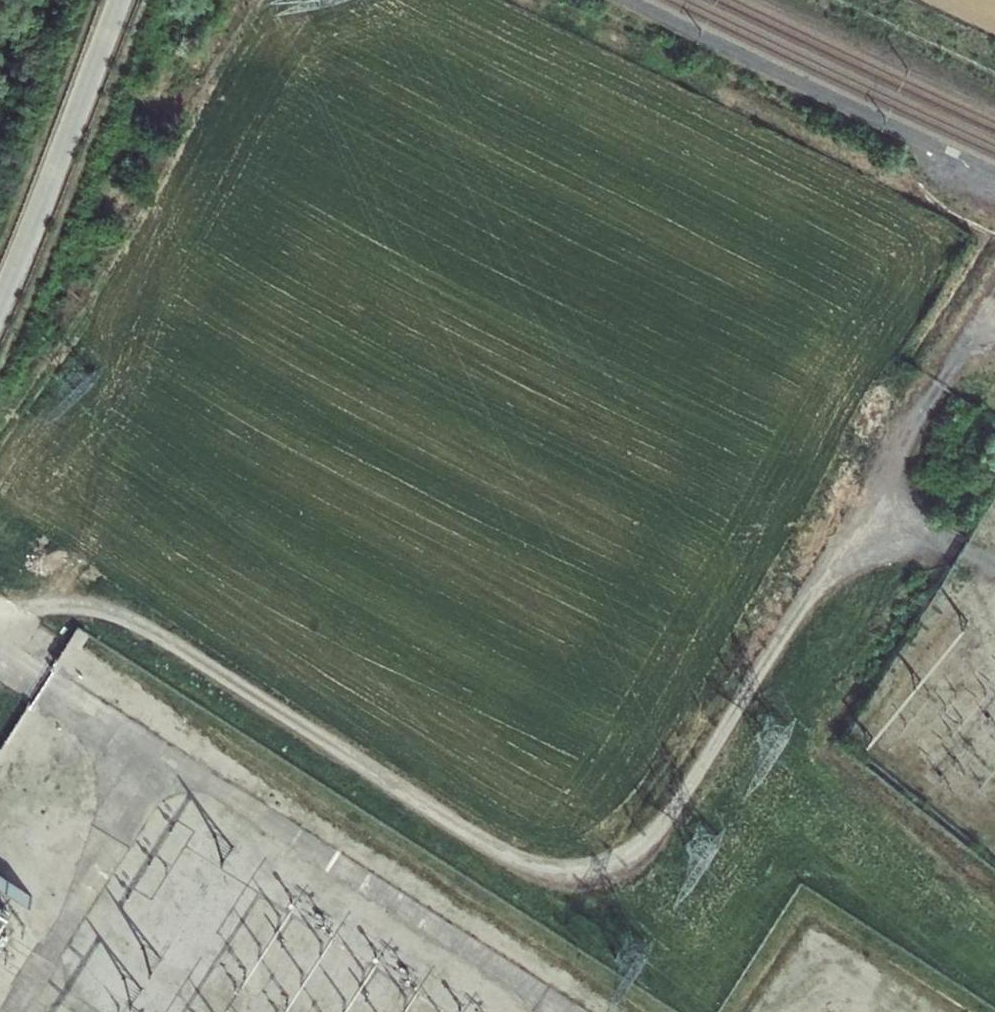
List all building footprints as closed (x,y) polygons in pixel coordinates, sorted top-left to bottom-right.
[(91,638),(83,633),(79,640),(87,644),(91,638)]
